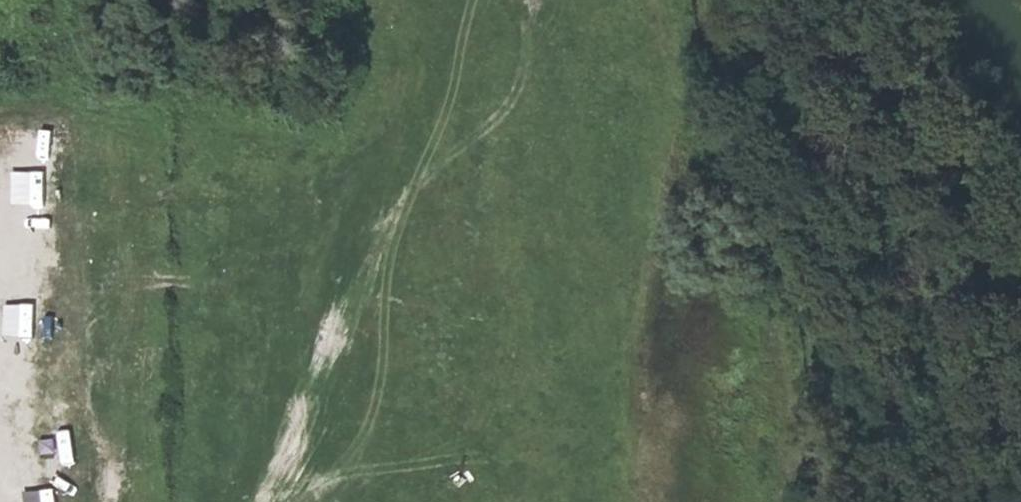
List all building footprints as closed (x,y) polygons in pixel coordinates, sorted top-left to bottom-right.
[(428,0),(417,0),(417,11),(428,11),(428,0)]
